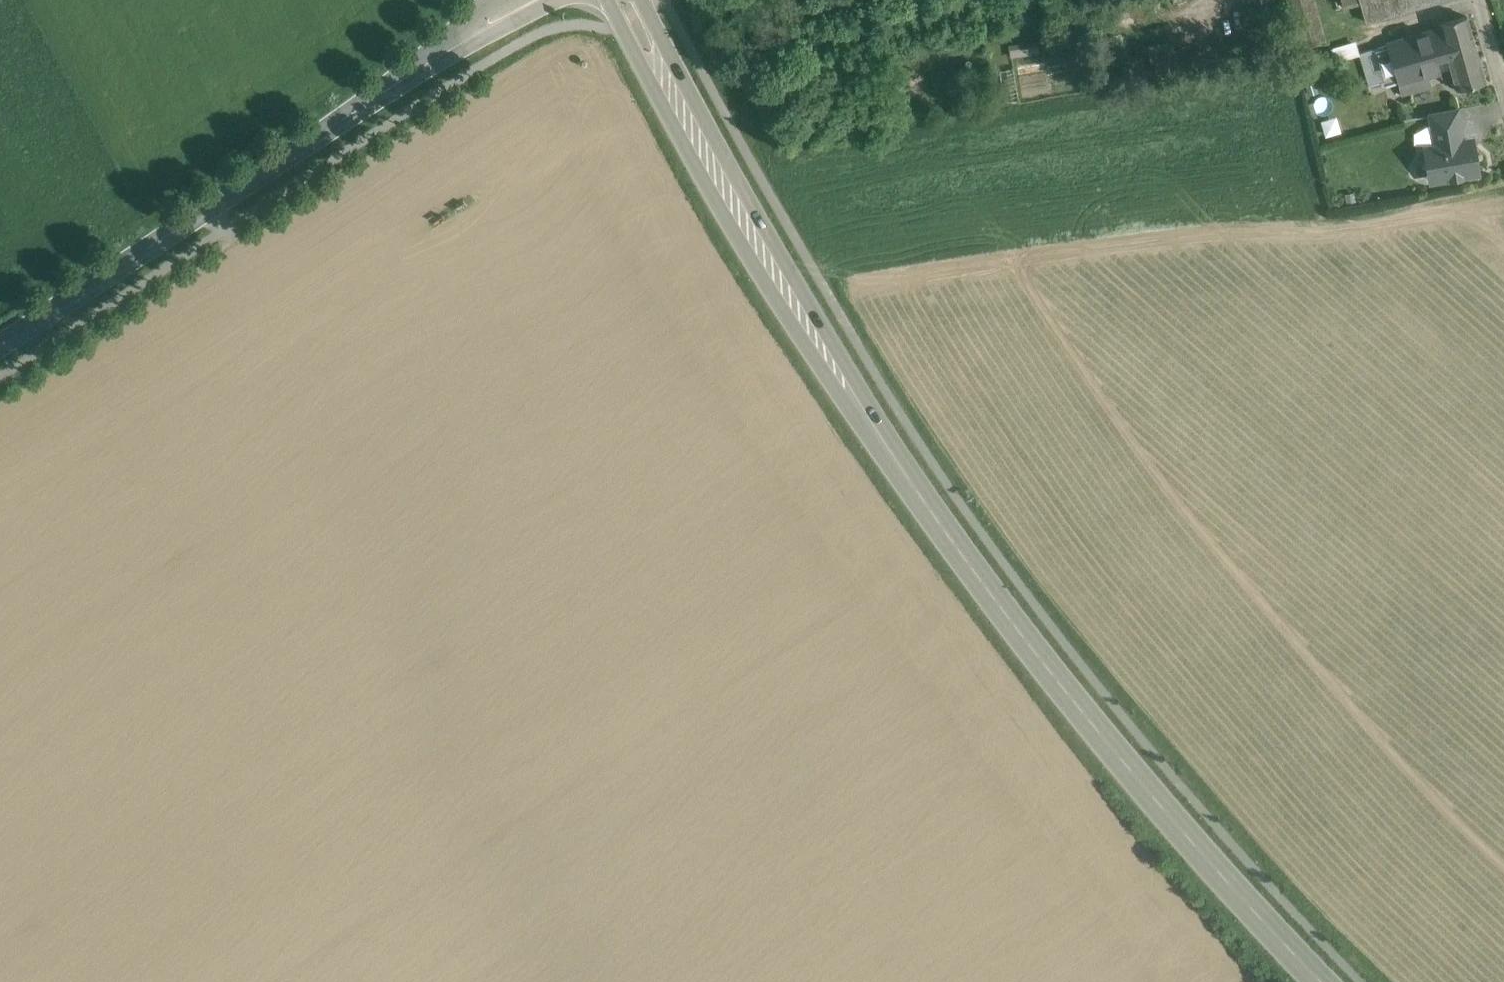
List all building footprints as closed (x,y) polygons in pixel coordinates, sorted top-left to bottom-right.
[(1301,48),(1325,42),(1313,0),(1287,0),(1301,48)] [(1366,22),(1444,0),(1360,0),(1366,22)] [(1395,66),(1474,42),(1467,17),(1439,25),(1440,30),(1389,45),(1395,66)] [(1474,42),(1395,66),(1401,83),(1400,83),(1403,95),(1431,86),(1428,75),(1440,71),(1440,70),(1451,68),(1457,90),(1486,82),(1474,42)] [(1344,55),(1358,55),(1358,43),(1343,43),(1344,55)] [(1389,45),(1375,49),(1386,87),(1400,83),(1401,83),(1395,66),(1389,45)] [(1375,49),(1359,53),(1371,91),(1386,87),(1375,49)] [(1458,110),(1430,115),(1434,137),(1461,132),(1458,110)] [(1461,132),(1434,137),(1436,146),(1424,148),(1426,160),(1422,166),(1428,170),(1430,182),(1450,178),(1451,180),(1462,178),(1462,176),(1479,173),(1473,139),(1463,141),(1461,132)]
